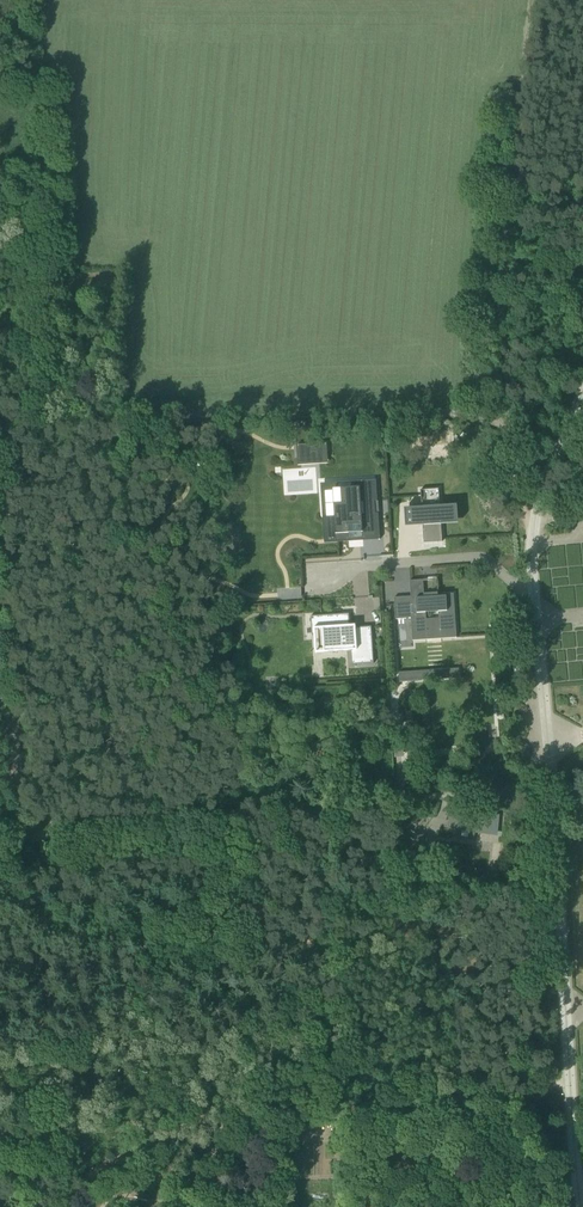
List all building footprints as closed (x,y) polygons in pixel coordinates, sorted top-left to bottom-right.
[(5,54),(10,44),(0,39),(0,40),(0,52),(5,54)] [(447,444),(418,447),(420,461),(448,458),(447,448),(454,447),(453,433),(446,434),(447,444)] [(324,443),(305,444),(305,445),(305,453),(306,453),(306,462),(325,461),(325,452),(324,444),(324,443)] [(335,516),(327,517),(328,539),(337,539),(349,538),(348,533),(362,532),(362,537),(378,536),(379,540),(380,540),(378,513),(375,513),(375,501),(377,501),(376,480),(375,480),(375,481),(364,482),(359,482),(357,482),(357,487),(333,489),(335,516)] [(421,507),(404,508),(405,527),(423,526),(424,543),(438,542),(438,539),(441,539),(441,541),(442,542),(441,525),(458,523),(457,505),(440,506),(439,489),(420,490),(421,507)] [(437,593),(424,594),(424,596),(411,596),(394,598),(395,619),(411,618),(411,629),(425,628),(426,637),(441,636),(441,627),(456,626),(454,594),(438,594),(437,593)] [(340,614),(310,616),(312,635),(322,634),(324,652),(353,650),(354,666),(374,664),(371,627),(355,628),(355,625),(349,626),(349,620),(340,621),(340,615),(340,614)] [(458,669),(444,669),(445,679),(459,678),(458,669)] [(421,681),(421,671),(399,672),(399,682),(421,681)] [(451,810),(449,827),(474,831),(496,834),(498,816),(487,815),(488,811),(477,810),(477,813),(451,810)]
